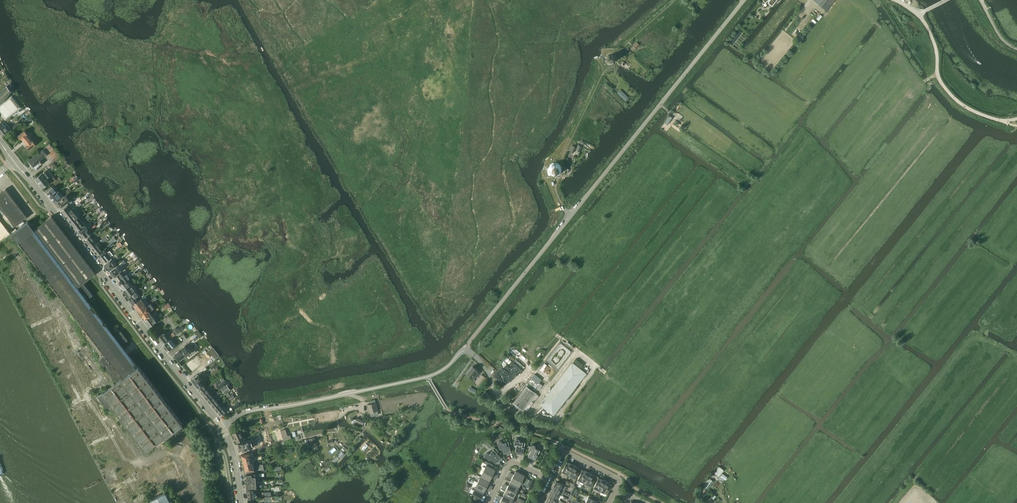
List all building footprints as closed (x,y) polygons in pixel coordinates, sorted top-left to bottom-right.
[(812,0),(821,7),(826,10),(834,0),(813,0),(812,0)] [(605,59),(605,60),(605,62),(606,63),(608,64),(609,65),(611,64),(613,64),(614,63),(615,62),(616,60),(616,59),(615,57),(614,56),(613,55),(611,54),(609,54),(608,55),(606,56),(606,57),(605,58),(605,59)] [(0,91),(0,104),(5,99),(11,91),(7,86),(6,85),(0,91)] [(622,92),(619,95),(625,101),(628,97),(622,92)] [(0,105),(0,114),(5,120),(7,119),(21,107),(11,95),(0,105)] [(0,131),(0,134),(1,135),(10,128),(7,125),(0,131)] [(19,140),(22,143),(29,138),(27,135),(27,134),(24,130),(18,136),(20,139),(19,140)] [(32,140),(31,141),(29,138),(22,143),(25,147),(26,146),(28,149),(35,144),(32,140)] [(28,161),(34,169),(42,163),(39,160),(47,154),(53,162),(59,156),(49,144),(28,161)] [(550,169),(550,170),(550,171),(551,172),(552,173),(553,174),(555,174),(556,174),(558,173),(559,172),(559,170),(559,169),(559,168),(559,166),(557,165),(556,165),(555,164),(553,165),(552,165),(551,166),(550,168),(550,169)] [(42,173),(41,173),(35,178),(42,187),(49,182),(50,184),(56,179),(53,177),(51,179),(51,180),(48,177),(48,178),(43,172),(42,173)] [(46,192),(49,197),(52,195),(53,196),(55,194),(56,195),(57,195),(60,192),(58,191),(57,192),(53,186),(46,192)] [(15,226),(27,217),(6,188),(0,193),(0,207),(15,226)] [(59,193),(60,193),(60,192),(57,195),(56,195),(55,194),(53,196),(52,195),(49,197),(54,202),(60,198),(60,199),(62,197),(59,193)] [(71,200),(67,195),(58,202),(62,207),(71,200)] [(67,206),(61,211),(64,215),(70,210),(71,209),(68,205),(67,206)] [(70,210),(64,215),(67,219),(73,214),(75,212),(72,209),(70,210)] [(73,214),(67,219),(70,223),(76,218),(73,214)] [(113,409),(118,416),(113,420),(118,427),(124,423),(147,454),(153,449),(152,447),(183,423),(168,404),(170,402),(165,396),(163,397),(138,365),(138,366),(121,344),(127,340),(121,331),(120,332),(117,328),(112,332),(87,299),(92,294),(83,282),(95,273),(51,216),(34,229),(28,221),(11,234),(82,326),(76,330),(78,333),(79,333),(116,382),(97,397),(108,412),(113,409)] [(76,218),(70,223),(74,227),(81,221),(78,217),(77,218),(76,218)] [(9,232),(0,220),(0,239),(9,232)] [(81,221),(74,227),(77,231),(83,226),(84,224),(81,221)] [(83,226),(77,231),(80,235),(88,228),(87,227),(85,229),(83,226)] [(88,228),(80,235),(83,239),(89,234),(89,233),(90,233),(87,230),(86,230),(88,229),(88,228)] [(85,240),(88,244),(94,240),(94,241),(97,239),(95,236),(92,238),(90,236),(85,240)] [(98,242),(91,247),(94,251),(99,247),(100,246),(101,245),(99,242),(98,242)] [(102,251),(97,255),(100,258),(105,254),(109,251),(106,247),(102,251)] [(105,254),(100,258),(104,264),(109,260),(109,259),(110,260),(111,259),(110,258),(110,257),(107,253),(105,254)] [(110,260),(104,265),(109,271),(115,266),(112,261),(117,256),(116,254),(112,257),(112,258),(111,259),(110,260)] [(124,260),(110,272),(114,277),(122,270),(120,268),(126,262),(124,260)] [(114,277),(117,282),(125,276),(123,277),(121,274),(126,270),(128,269),(127,267),(125,269),(125,268),(114,277)] [(125,276),(117,282),(120,285),(126,281),(124,278),(126,277),(125,276)] [(120,285),(123,290),(131,284),(128,281),(127,282),(126,281),(120,285)] [(123,290),(128,297),(136,290),(133,286),(132,286),(131,284),(123,290)] [(128,298),(133,305),(143,298),(143,297),(141,299),(140,297),(138,295),(139,294),(137,291),(128,298)] [(143,298),(133,305),(137,310),(145,304),(146,306),(150,303),(148,304),(143,298)] [(137,310),(141,316),(144,320),(151,314),(149,312),(154,308),(150,303),(146,306),(145,304),(137,310)] [(151,314),(144,320),(147,323),(155,317),(154,315),(155,314),(154,313),(154,314),(153,313),(151,314)] [(155,317),(147,323),(149,327),(159,320),(157,318),(157,319),(155,317)] [(176,327),(172,330),(176,335),(179,332),(179,331),(184,328),(182,325),(177,329),(176,327)] [(164,333),(163,333),(157,338),(162,344),(169,339),(164,333)] [(162,346),(167,352),(172,348),(176,344),(171,339),(166,342),(162,346)] [(189,357),(196,352),(189,342),(174,354),(180,360),(187,355),(189,357)] [(208,351),(214,359),(217,356),(211,348),(208,351)] [(189,362),(184,366),(190,373),(195,369),(199,366),(199,365),(202,363),(197,357),(194,359),(190,362),(189,362)] [(572,362),(539,404),(553,415),(586,373),(572,362)] [(466,374),(473,379),(475,377),(476,377),(480,372),(472,366),(466,374)] [(198,388),(197,388),(204,383),(201,379),(202,378),(201,378),(202,377),(199,373),(198,374),(191,380),(198,388)] [(523,410),(531,400),(536,394),(533,391),(539,384),(538,383),(539,381),(539,382),(541,379),(535,375),(531,378),(513,402),(523,410)] [(204,383),(197,388),(200,392),(206,388),(203,385),(206,384),(205,382),(204,383)] [(224,393),(230,390),(227,385),(221,389),(224,393)] [(206,388),(200,392),(204,396),(209,392),(206,388)] [(209,392),(204,396),(207,400),(214,395),(211,391),(209,392)] [(214,395),(207,400),(210,404),(217,398),(214,395)] [(217,398),(210,404),(214,408),(221,402),(217,398)] [(221,402),(214,408),(217,412),(224,406),(221,402)] [(378,410),(376,402),(371,403),(367,404),(369,413),(370,412),(371,412),(377,410),(378,410)] [(224,406),(217,412),(220,416),(225,412),(226,413),(229,412),(224,406)] [(364,420),(357,417),(354,424),(362,426),(364,420)] [(280,431),(283,441),(288,439),(285,429),(280,431)] [(244,439),(239,430),(232,433),(237,443),(244,439)] [(514,444),(516,445),(515,451),(517,452),(518,452),(518,454),(523,455),(525,442),(519,441),(519,440),(519,439),(518,438),(517,438),(516,438),(515,438),(515,439),(514,440),(514,444)] [(251,440),(251,439),(239,443),(239,444),(238,444),(240,448),(241,448),(242,451),(253,447),(253,446),(255,446),(253,439),(251,440)] [(499,448),(501,447),(503,453),(506,453),(507,454),(511,453),(507,441),(502,442),(502,441),(501,441),(500,441),(499,441),(498,441),(498,442),(497,443),(497,444),(499,448)] [(530,450),(527,456),(530,457),(530,458),(530,459),(534,462),(540,450),(535,448),(535,447),(535,446),(535,445),(534,444),(533,444),(532,444),(531,445),(530,446),(530,447),(528,449),(530,450)] [(488,460),(490,458),(495,463),(497,461),(498,461),(499,462),(502,458),(493,449),(489,453),(488,452),(487,452),(486,452),(486,453),(485,454),(485,455),(485,456),(486,457),(488,460)] [(254,469),(252,462),(244,464),(245,471),(247,471),(248,473),(254,471),(254,469)] [(561,471),(568,475),(573,465),(569,462),(568,463),(566,462),(562,469),(561,471)] [(486,465),(483,470),(492,475),(495,469),(486,465)] [(573,465),(568,475),(575,478),(580,469),(577,468),(578,467),(573,465)] [(718,476),(724,470),(719,466),(713,472),(718,476)] [(483,470),(480,476),(489,481),(492,475),(483,470)] [(516,470),(512,476),(521,481),(525,475),(516,470)] [(577,480),(584,483),(589,473),(585,470),(584,471),(582,470),(577,480)] [(246,479),(246,483),(256,482),(256,479),(255,473),(251,473),(251,474),(246,475),(246,479)] [(589,473),(584,483),(591,487),(596,477),(593,476),(594,475),(589,473)] [(727,477),(722,473),(717,479),(722,483),(725,480),(727,477)] [(480,476),(477,482),(486,486),(489,481),(480,476)] [(512,476),(510,482),(519,487),(521,481),(512,476)] [(598,478),(593,487),(600,491),(605,481),(601,478),(600,480),(598,478)] [(703,494),(714,481),(709,478),(702,487),(703,488),(700,492),(703,494)] [(552,485),(564,491),(566,486),(556,481),(554,484),(553,483),(552,485)] [(605,481),(600,491),(607,494),(611,485),(609,484),(610,483),(605,481)] [(477,482),(474,487),(484,492),(486,486),(477,482)] [(510,482),(507,488),(516,492),(519,487),(510,482)] [(551,490),(562,495),(564,491),(552,485),(551,487),(552,487),(551,490)] [(479,501),(484,492),(474,487),(471,493),(475,495),(473,498),(479,501)] [(247,489),(248,493),(248,497),(257,497),(257,494),(254,495),(253,488),(247,489)] [(507,488),(504,493),(513,498),(516,492),(507,488)] [(547,494),(557,499),(559,494),(562,496),(562,495),(551,490),(549,493),(548,493),(547,494)] [(171,495),(167,497),(165,492),(150,500),(150,502),(175,502),(171,495)] [(501,499),(509,502),(510,502),(513,498),(504,493),(501,499)] [(546,499),(554,502),(555,502),(557,499),(547,494),(547,496),(548,496),(546,499)]
